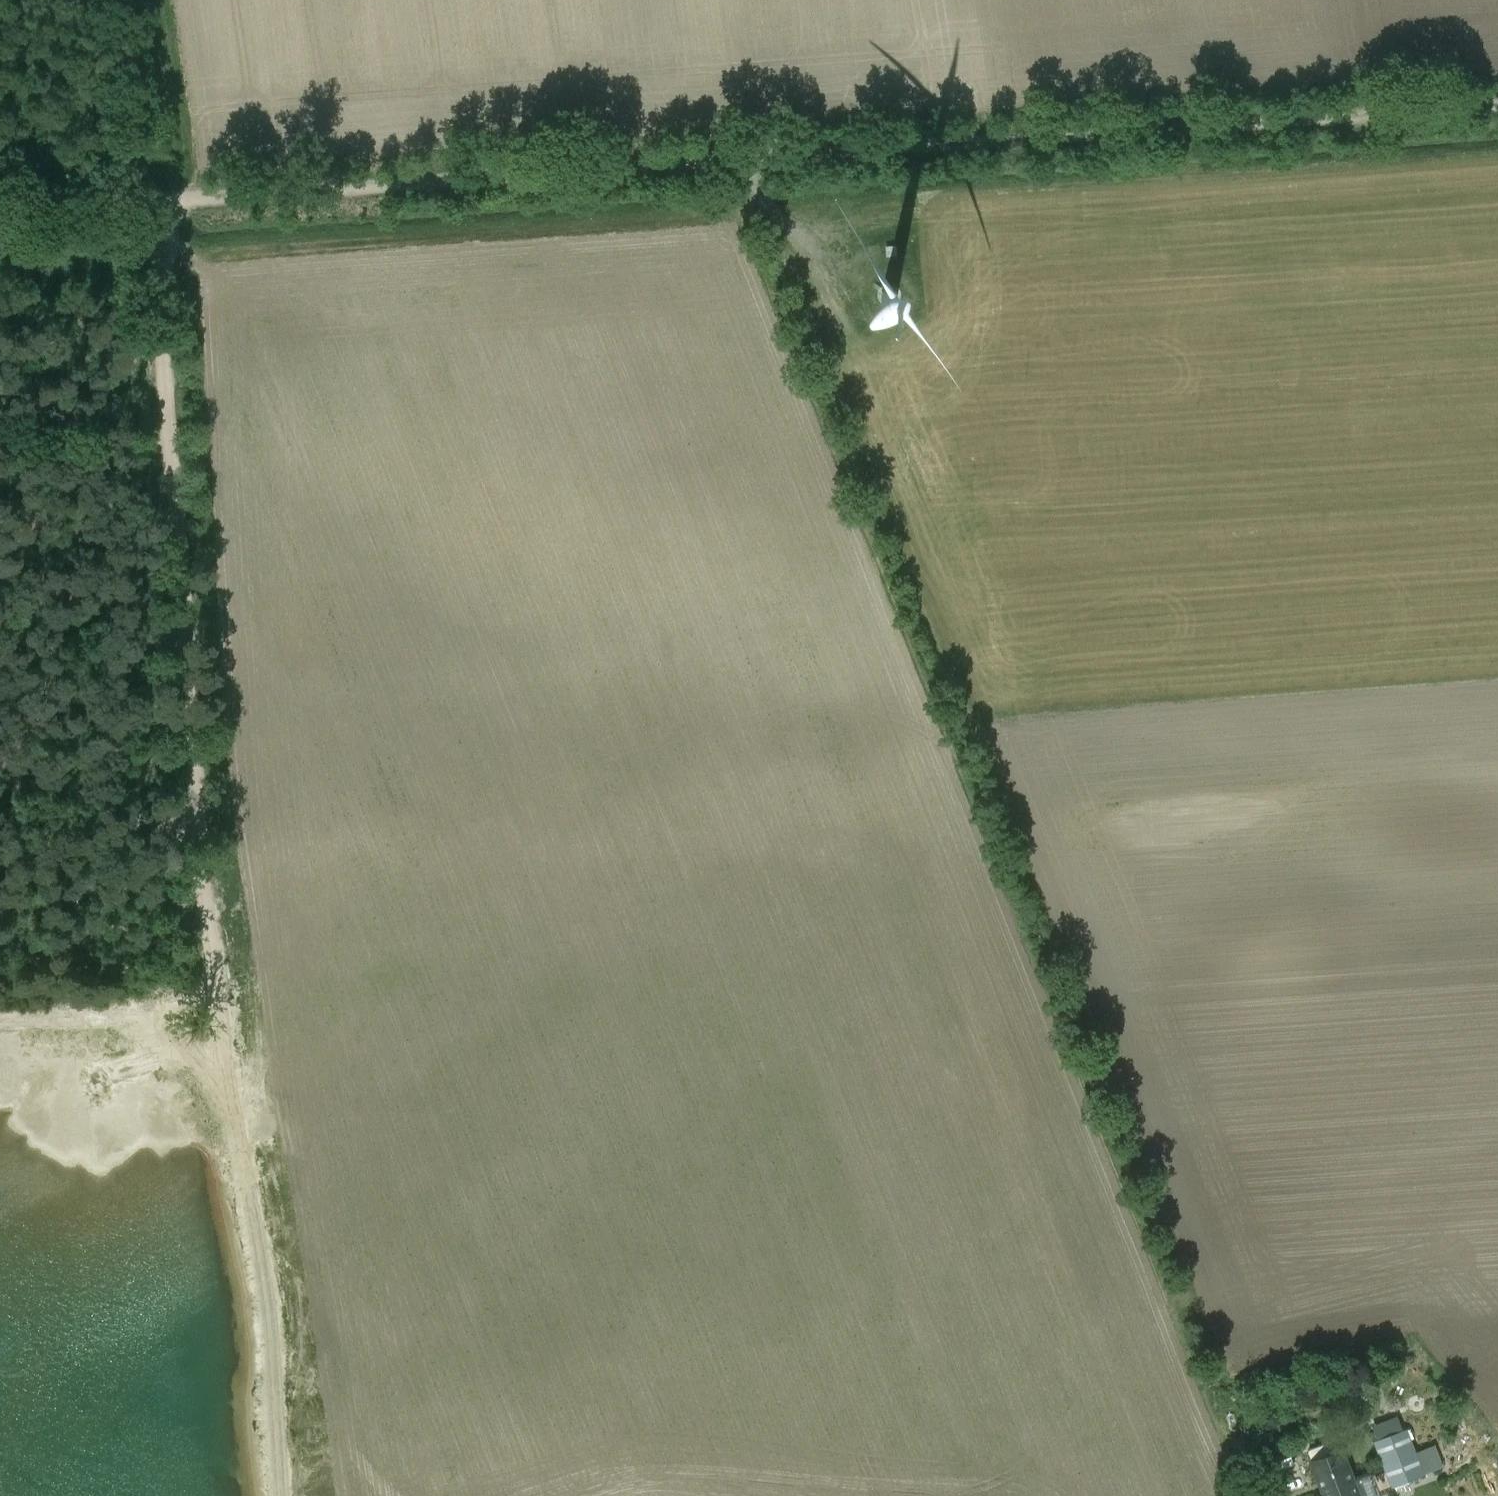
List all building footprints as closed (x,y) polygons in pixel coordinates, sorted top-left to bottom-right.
[(1379,1441),(1403,1431),(1398,1418),(1373,1427),(1379,1441)] [(1379,1441),(1376,1442),(1393,1486),(1423,1474),(1422,1473),(1414,1454),(1406,1430),(1403,1431),(1379,1441)] [(1310,1451),(1314,1461),(1332,1454),(1328,1444),(1310,1451)] [(1433,1446),(1414,1454),(1422,1473),(1441,1466),(1433,1446)] [(1312,1462),(1326,1495),(1360,1495),(1342,1450),(1332,1454),(1314,1461),(1312,1462)]
